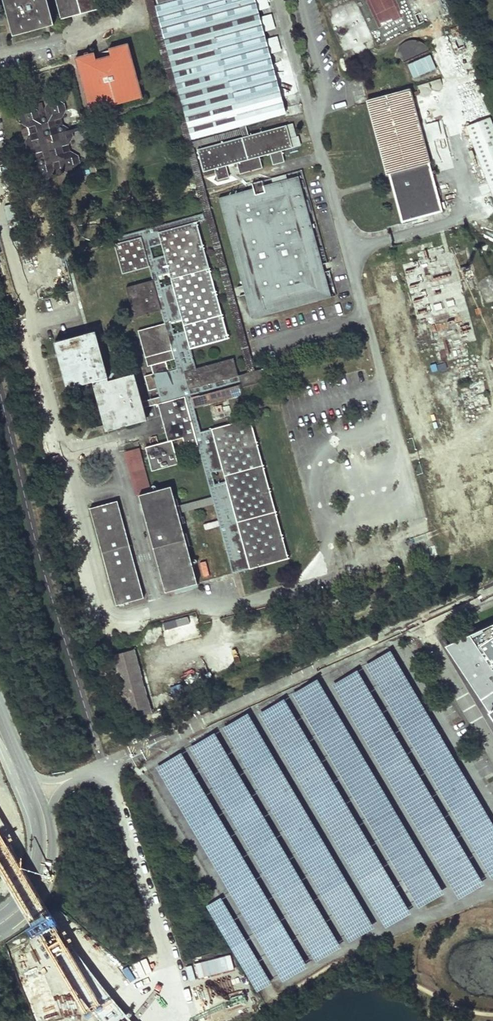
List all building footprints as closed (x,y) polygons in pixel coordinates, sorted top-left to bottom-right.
[(12,35),(53,24),(47,0),(2,0),(12,35)] [(60,19),(105,7),(103,0),(55,0),(60,19)] [(249,372),(250,371),(250,372),(254,371),(192,147),(241,134),(242,137),(246,136),(243,124),(239,125),(240,129),(191,143),(152,0),(147,0),(249,372)] [(239,125),(243,124),(282,114),(254,12),(256,11),(256,10),(253,0),(157,0),(158,4),(194,137),(239,125)] [(264,0),(253,0),(256,10),(267,7),(264,0)] [(272,28),(269,16),(258,19),(261,31),(272,28)] [(278,50),(275,38),(264,41),(267,53),(278,50)] [(396,59),(399,59),(402,60),(403,56),(404,53),(406,51),(408,49),(411,47),(414,45),(416,44),(420,44),(423,45),(426,46),(423,43),(419,42),(416,41),(413,41),(410,41),(407,42),(403,44),(400,46),(398,49),(397,52),(396,55),(396,59)] [(93,53),(74,58),(89,114),(109,109),(106,100),(121,97),(123,104),(141,100),(126,44),(107,49),(109,57),(95,61),(93,53)] [(430,52),(426,46),(423,45),(420,44),(416,44),(414,45),(411,47),(408,49),(406,51),(404,53),(403,56),(402,60),(404,62),(405,64),(430,52)] [(409,89),(366,101),(387,176),(389,175),(402,222),(442,211),(409,89)] [(63,105),(54,100),(47,101),(43,110),(41,105),(36,107),(36,111),(29,106),(23,108),(17,118),(19,124),(28,128),(21,131),(23,136),(29,133),(24,143),(26,150),(34,154),(36,161),(31,168),(33,175),(42,179),(49,178),(52,169),(59,167),(66,173),(74,171),(78,162),(76,156),(68,152),(67,146),(71,138),(69,131),(61,127),(60,120),(64,113),(63,105)] [(490,113),(465,122),(492,199),(492,121),(490,113)] [(294,137),(290,124),(285,125),(288,138),(294,137)] [(285,125),(246,136),(242,137),(197,150),(203,171),(213,169),(217,180),(228,177),(225,166),(235,163),(238,174),(262,168),(259,157),(269,154),(273,165),(284,162),(281,150),(290,147),(288,138),(285,125)] [(298,145),(296,136),(294,137),(288,138),(290,147),(298,145)] [(252,188),(218,198),(251,318),(331,296),(297,176),(263,185),(261,180),(251,183),(252,188)] [(227,339),(193,217),(112,239),(122,275),(148,267),(152,281),(125,288),(134,319),(160,311),(164,324),(137,332),(147,367),(151,366),(154,375),(146,378),(149,389),(157,387),(160,396),(161,402),(157,403),(158,405),(168,440),(145,447),(152,471),(178,463),(172,440),(178,438),(182,437),(186,449),(198,446),(212,498),(214,502),(234,573),(290,558),(250,418),(204,431),(199,432),(189,396),(239,382),(244,399),(256,395),(250,372),(250,371),(249,372),(237,375),(233,359),(195,369),(189,349),(227,339)] [(95,331),(54,343),(67,389),(92,382),(106,432),(147,420),(144,408),(142,401),(135,374),(109,381),(95,331)] [(279,389),(273,365),(254,371),(250,372),(256,395),(277,390),(279,389)] [(297,398),(295,389),(284,392),(286,401),(297,398)] [(144,408),(158,405),(157,403),(161,402),(160,396),(142,401),(144,408)] [(137,496),(140,495),(151,492),(139,449),(125,453),(137,496)] [(151,492),(140,495),(165,593),(198,583),(178,512),(177,508),(171,486),(151,492)] [(212,498),(177,508),(178,512),(214,502),(212,498)] [(118,502),(90,509),(115,606),(144,599),(118,502)] [(343,607),(341,598),(333,601),(335,608),(337,607),(337,609),(343,607)] [(177,638),(197,634),(193,615),(173,620),(177,638)] [(440,642),(492,723),(492,617),(440,642)] [(133,650),(111,657),(128,721),(150,714),(133,650)]
